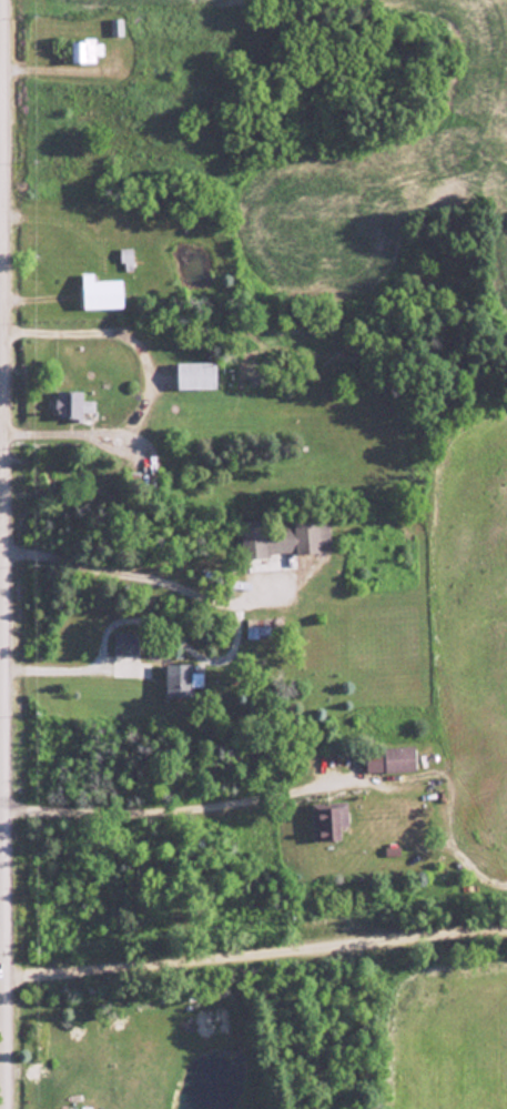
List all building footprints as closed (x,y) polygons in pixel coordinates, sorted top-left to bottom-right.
[(123,37),(123,19),(111,19),(111,37),(123,37)] [(73,62),(103,62),(103,40),(73,40),(73,62)] [(81,308),(120,307),(119,280),(91,281),(91,273),(80,273),(81,308)] [(214,388),(213,362),(174,362),(175,389),(214,388)] [(54,419),(79,420),(79,412),(91,412),(92,401),(80,400),(80,391),(55,390),(54,419)] [(328,551),(325,519),(237,526),(240,558),(328,551)] [(244,636),(266,637),(266,619),(244,618),(244,636)] [(111,654),(136,655),(137,633),(111,632),(111,654)] [(364,772),(413,771),(413,747),(363,748),(364,772)] [(345,802),(310,803),(311,841),(337,840),(337,826),(345,826),(345,802)]
